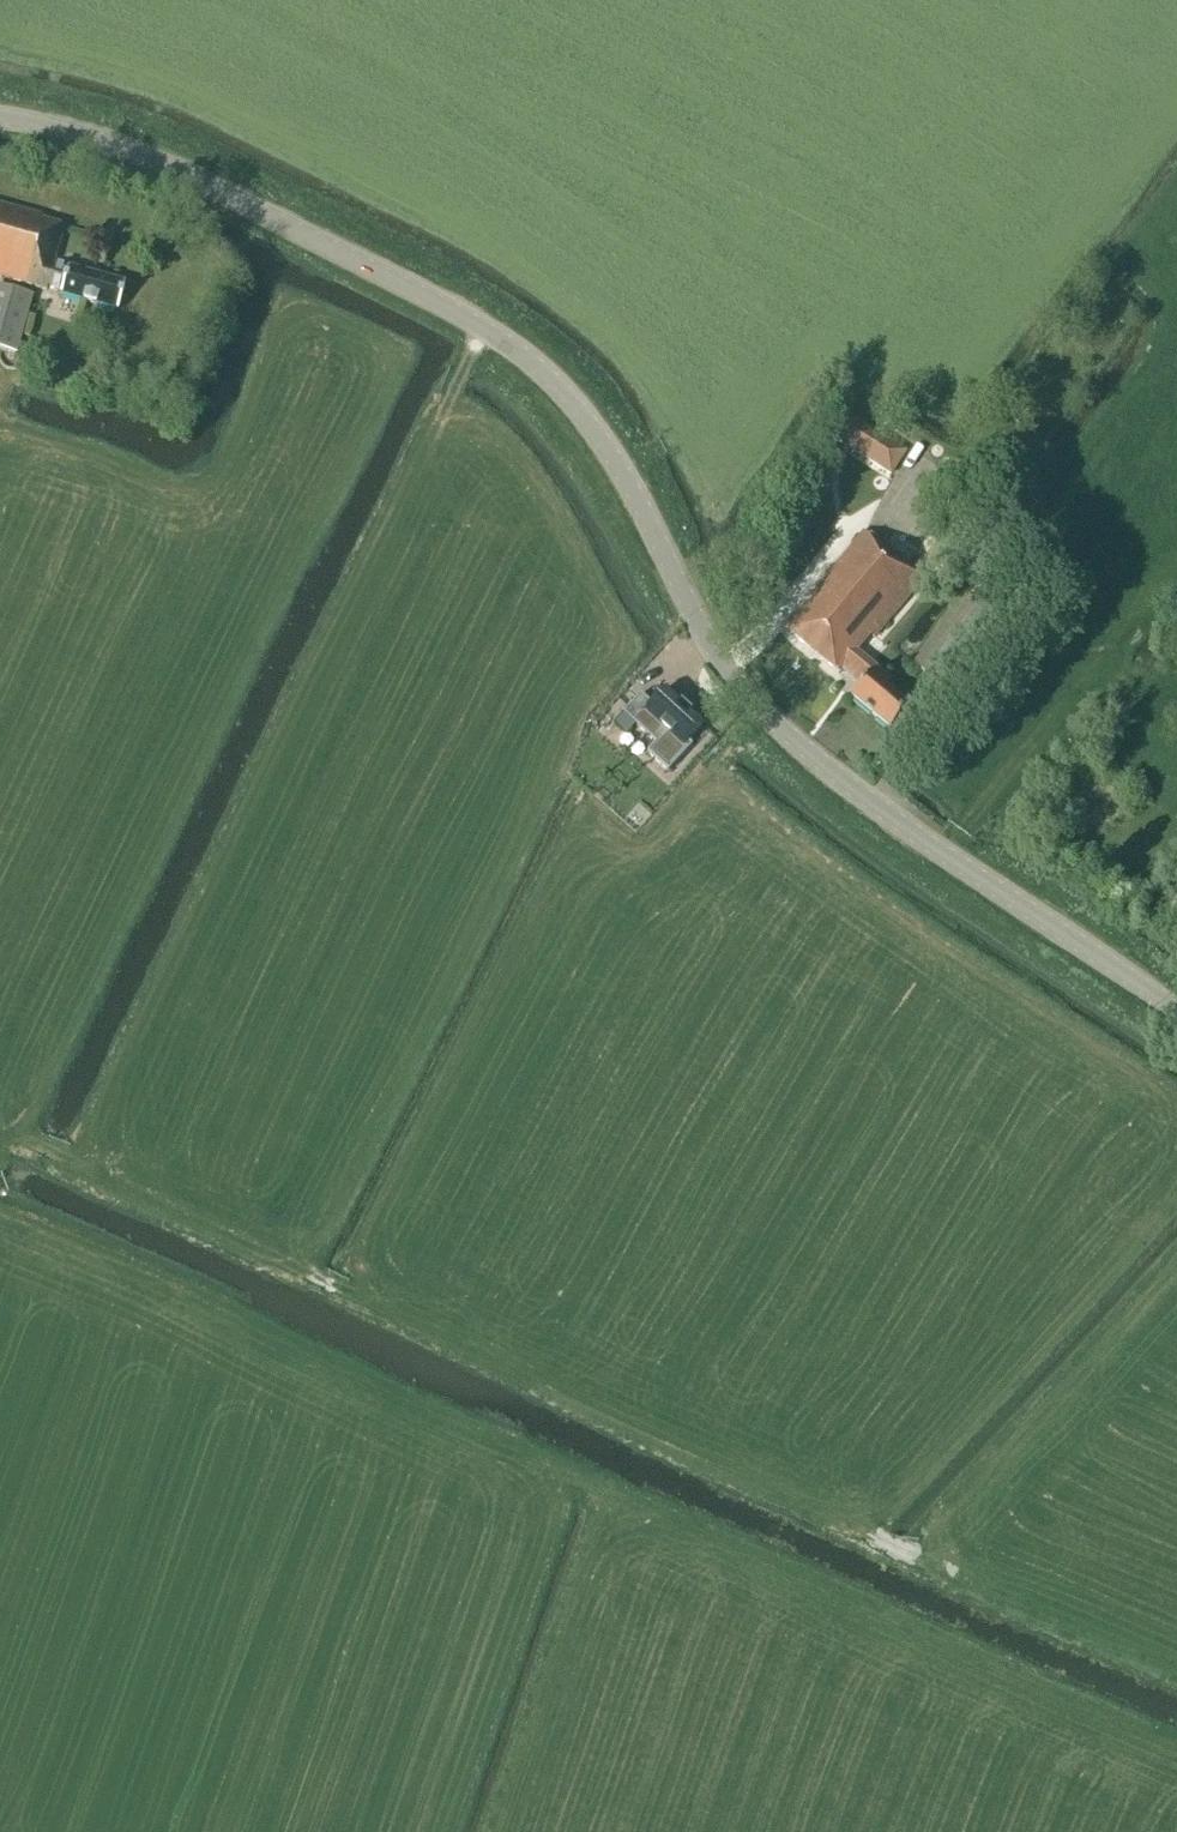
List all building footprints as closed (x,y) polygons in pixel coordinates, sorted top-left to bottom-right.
[(42,221),(43,217),(0,205),(0,278),(46,291),(47,287),(61,291),(60,295),(118,311),(125,284),(68,268),(68,270),(53,266),(64,227),(42,221)] [(0,288),(0,349),(17,354),(33,298),(0,288)] [(830,436),(893,477),(908,452),(905,450),(912,439),(868,410),(861,421),(846,412),(830,436)] [(861,656),(856,652),(871,634),(873,636),(923,578),(884,546),(882,548),(864,533),(784,628),(840,674),(845,668),(863,683),(851,696),(891,729),(909,707),(887,688),(891,682),(860,656),(861,656)] [(648,689),(647,688),(613,726),(614,727),(625,715),(658,744),(657,745),(649,755),(669,772),(668,773),(667,774),(668,775),(676,766),(676,767),(695,745),(694,744),(693,745),(689,741),(705,724),(666,690),(657,699),(647,690),(648,689)]
